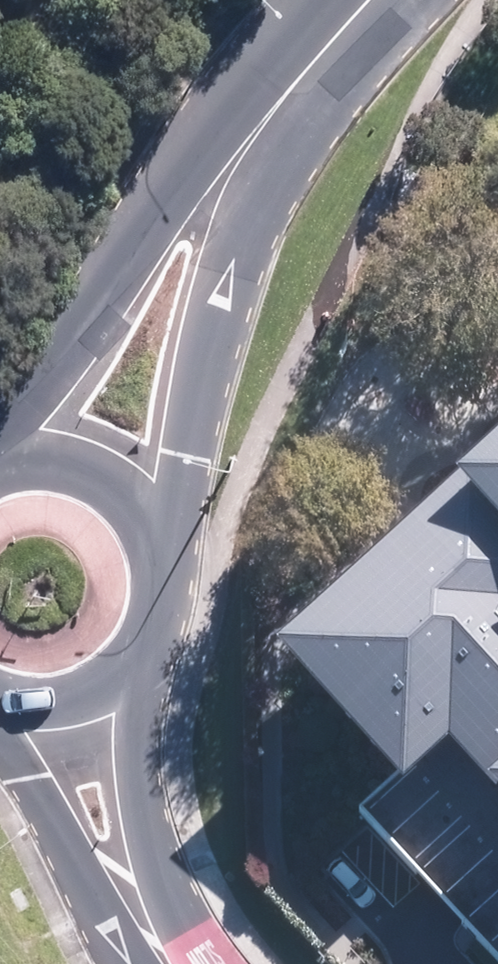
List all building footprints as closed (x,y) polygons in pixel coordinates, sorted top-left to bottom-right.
[(286,638),(419,787),(469,742),(497,774),(497,449),(286,638)]
